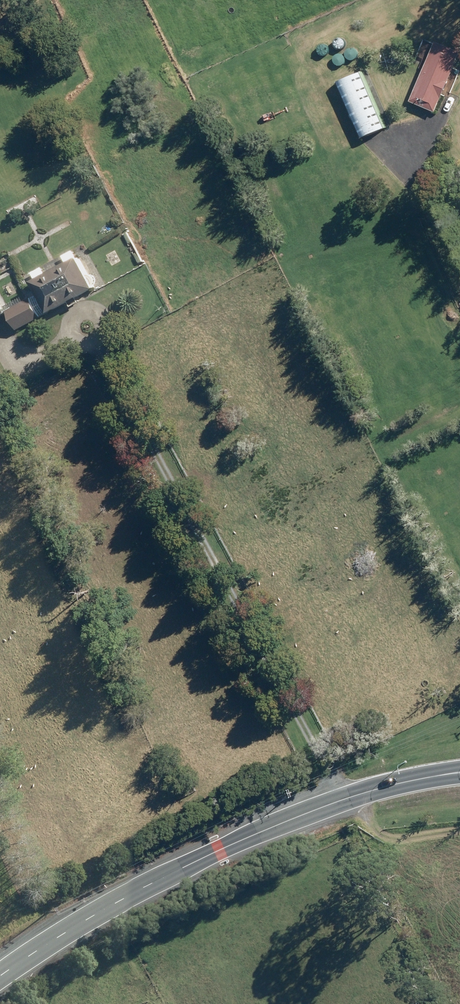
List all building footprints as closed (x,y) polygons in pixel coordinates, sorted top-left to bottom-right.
[(410,101),(436,113),(459,59),(459,50),(438,40),(410,101)] [(336,83),(360,141),(386,130),(362,73),(336,83)] [(6,307),(18,329),(53,310),(99,286),(82,253),(33,278),(39,289),(6,307)]
